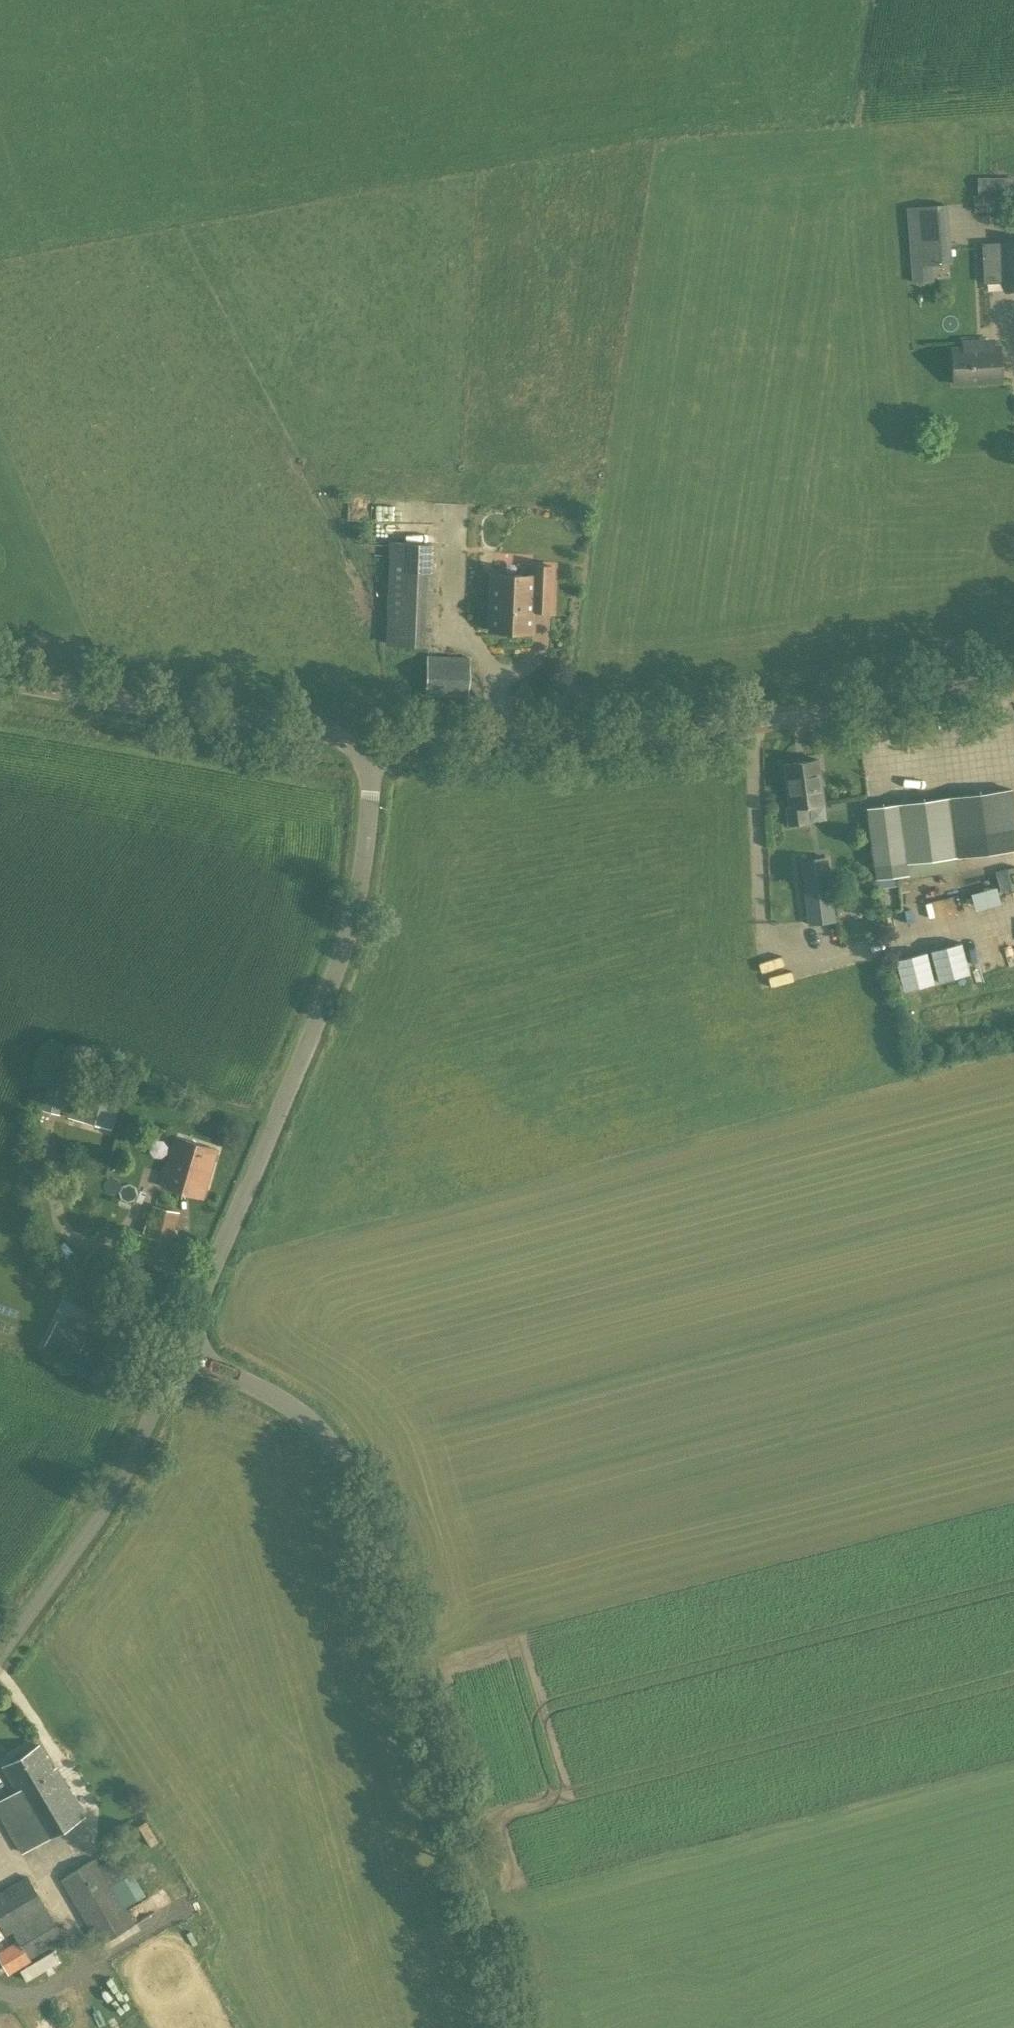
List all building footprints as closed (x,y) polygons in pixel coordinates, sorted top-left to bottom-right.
[(1013,211),(1013,177),(979,176),(979,211),(1013,211)] [(947,204),(906,207),(912,283),(933,281),(932,265),(952,263),(947,204)] [(1013,290),(1013,242),(983,244),(985,283),(1006,282),(1006,291),(1013,290)] [(954,384),(1001,382),(999,346),(952,349),(954,384)] [(428,645),(432,544),(391,542),(387,643),(428,645)] [(553,566),(532,566),(532,576),(492,574),(490,630),(532,632),(534,584),(552,584),(553,566)] [(468,698),(470,657),(428,655),(426,696),(468,698)] [(804,818),(802,806),(825,803),(818,759),(784,764),(790,808),(791,808),(792,820),(804,818)] [(867,808),(874,867),(1013,849),(1013,817),(1010,789),(867,808)] [(807,926),(837,922),(829,856),(800,860),(807,926)] [(1000,868),(1001,889),(1013,888),(1013,867),(1000,868)] [(981,908),(1006,901),(1001,884),(976,892),(981,908)] [(67,1116),(111,1128),(122,1088),(95,1081),(90,1101),(73,1096),(67,1116)] [(203,1198),(218,1149),(175,1136),(161,1186),(203,1198)] [(154,1206),(148,1226),(145,1236),(135,1233),(131,1250),(166,1261),(180,1213),(154,1206)] [(17,1791),(0,1801),(0,1816),(21,1852),(85,1815),(57,1768),(55,1770),(40,1744),(2,1766),(17,1791)] [(99,1946),(134,1924),(96,1859),(61,1880),(99,1946)] [(64,1937),(27,1875),(0,1892),(0,1925),(6,1935),(12,1932),(18,1941),(0,1952),(0,1959),(9,1975),(31,1962),(28,1958),(64,1937)]
